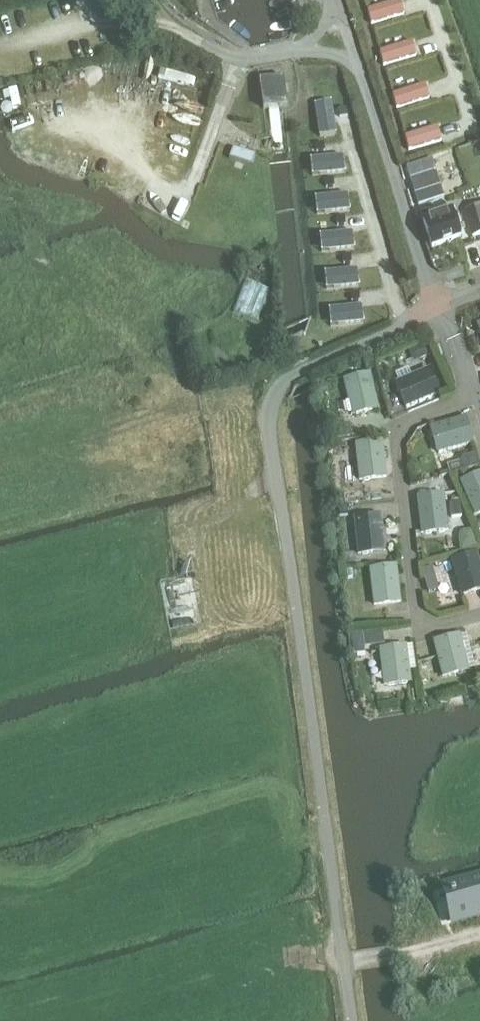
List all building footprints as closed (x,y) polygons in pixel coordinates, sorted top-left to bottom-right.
[(405,16),(400,1),(367,11),(371,26),(405,16)] [(417,58),(413,43),(379,53),(384,68),(417,58)] [(263,110),(268,109),(288,106),(284,77),(259,80),(263,110)] [(339,83),(324,88),(336,129),(352,124),(339,83)] [(430,100),(426,85),(393,95),(397,110),(430,100)] [(442,142),(437,127),(404,137),(408,152),(442,142)] [(321,135),(309,136),(313,172),(324,170),(321,135)] [(417,206),(444,198),(432,159),(405,168),(417,206)] [(321,180),(312,181),(315,209),(324,208),(321,180)] [(345,189),(347,202),(365,199),(363,186),(345,189)] [(452,213),(454,213),(452,205),(435,210),(437,217),(423,221),(432,249),(460,239),(452,213)] [(464,212),(472,238),(479,235),(479,207),(464,212)] [(313,223),(315,237),(351,233),(349,219),(313,223)] [(319,249),(321,263),(354,259),(352,245),(319,249)] [(323,287),(357,283),(356,272),(322,276),(323,287)] [(334,317),(372,307),(368,293),(331,302),(334,317)] [(427,343),(417,347),(422,358),(431,354),(427,343)] [(405,408),(441,393),(430,368),(395,383),(405,408)] [(352,416),(379,410),(370,372),(343,378),(352,416)] [(437,454),(473,443),(466,417),(429,427),(437,454)] [(359,481),(387,478),(383,441),(355,444),(359,481)] [(464,456),(461,461),(463,470),(479,465),(476,453),(464,456)] [(479,514),(479,473),(460,482),(475,516),(479,514)] [(417,497),(421,534),(448,531),(444,494),(417,497)] [(460,503),(450,504),(452,518),(462,516),(460,503)] [(358,555),(386,552),(381,514),(354,518),(358,555)] [(459,537),(458,539),(460,551),(478,547),(471,530),(463,531),(460,532),(459,537)] [(479,590),(479,560),(478,552),(451,559),(462,596),(479,590)] [(370,569),(374,606),(401,603),(397,566),(370,569)] [(432,566),(422,569),(425,580),(435,577),(432,566)] [(361,634),(349,636),(352,655),(364,654),(361,634)] [(433,641),(443,678),(469,671),(460,635),(433,641)] [(380,649),(384,686),(411,683),(407,645),(380,649)] [(476,676),(466,679),(469,688),(478,686),(476,676)] [(450,896),(451,900),(454,899),(460,920),(479,915),(479,878),(456,884),(456,885),(451,886),(453,895),(450,896)]
